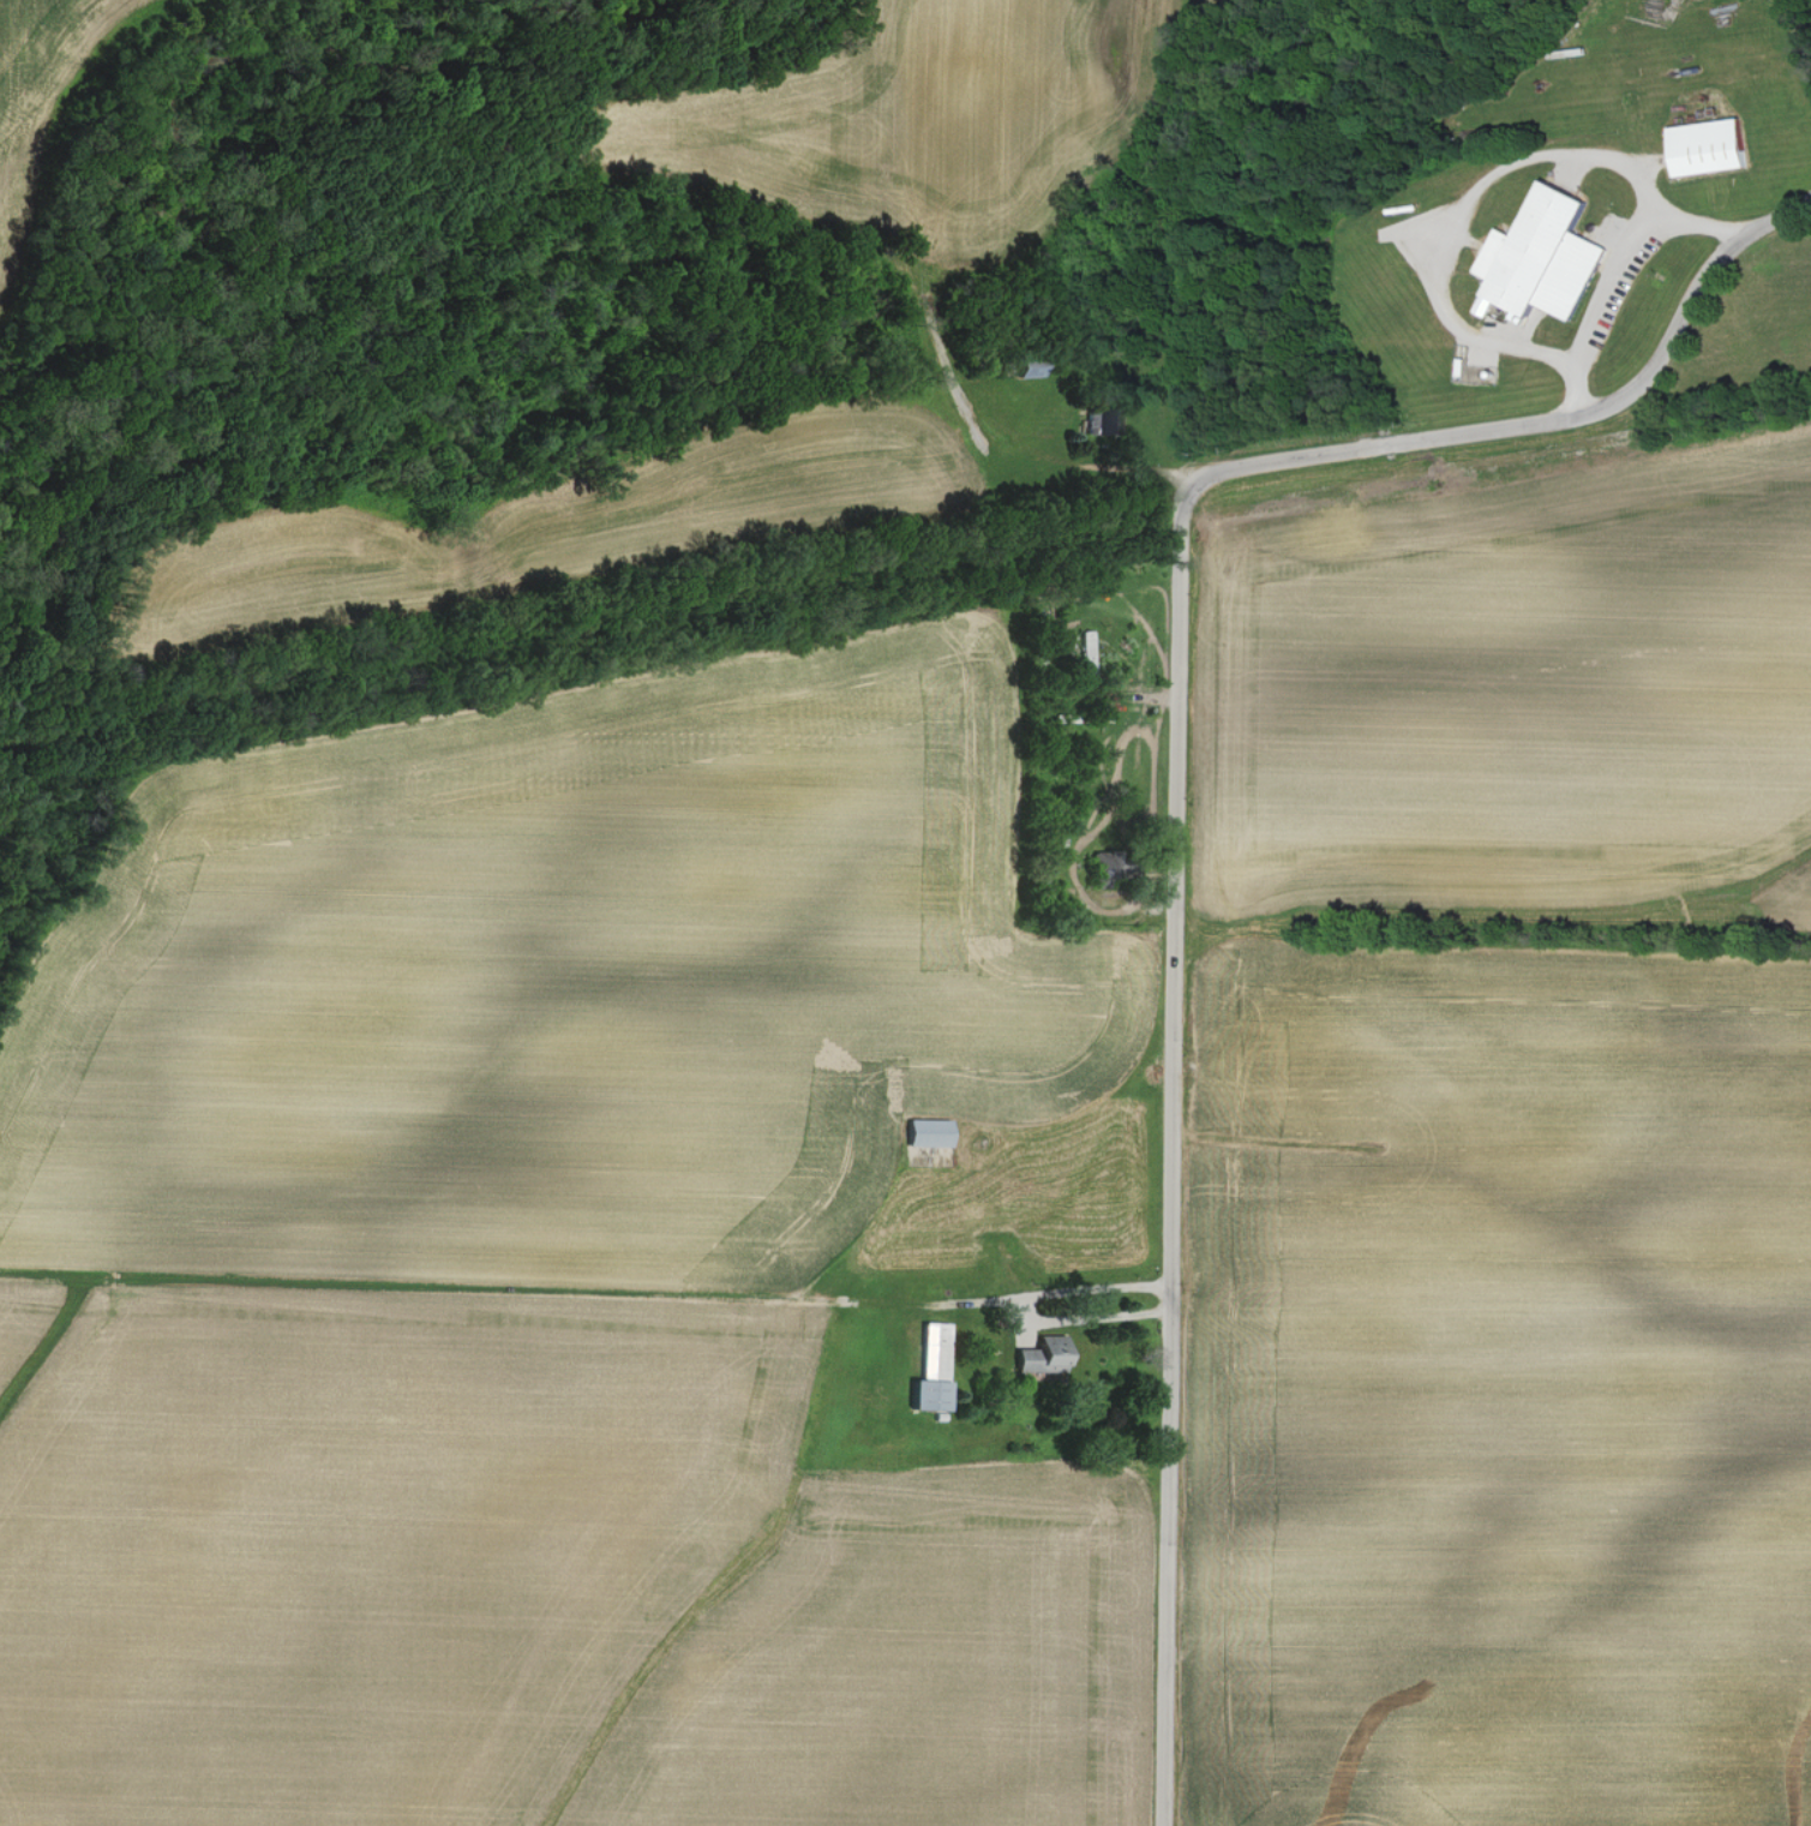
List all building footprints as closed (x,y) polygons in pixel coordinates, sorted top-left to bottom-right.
[(1681,177),(1752,170),(1747,120),(1676,127),(1681,177)] [(1576,321),(1609,248),(1579,234),(1593,202),(1548,181),(1522,239),(1500,229),(1480,273),(1487,276),(1480,292),(1535,318),(1540,305),(1576,321)] [(1093,632),(1082,632),(1083,671),(1094,671),(1093,632)] [(911,1146),(952,1147),(953,1121),(911,1120),(911,1146)] [(953,1324),(926,1323),(924,1382),(917,1381),(915,1410),(950,1411),(953,1324)] [(1039,1349),(1017,1349),(1017,1375),(1066,1373),(1066,1336),(1038,1336),(1039,1349)]
